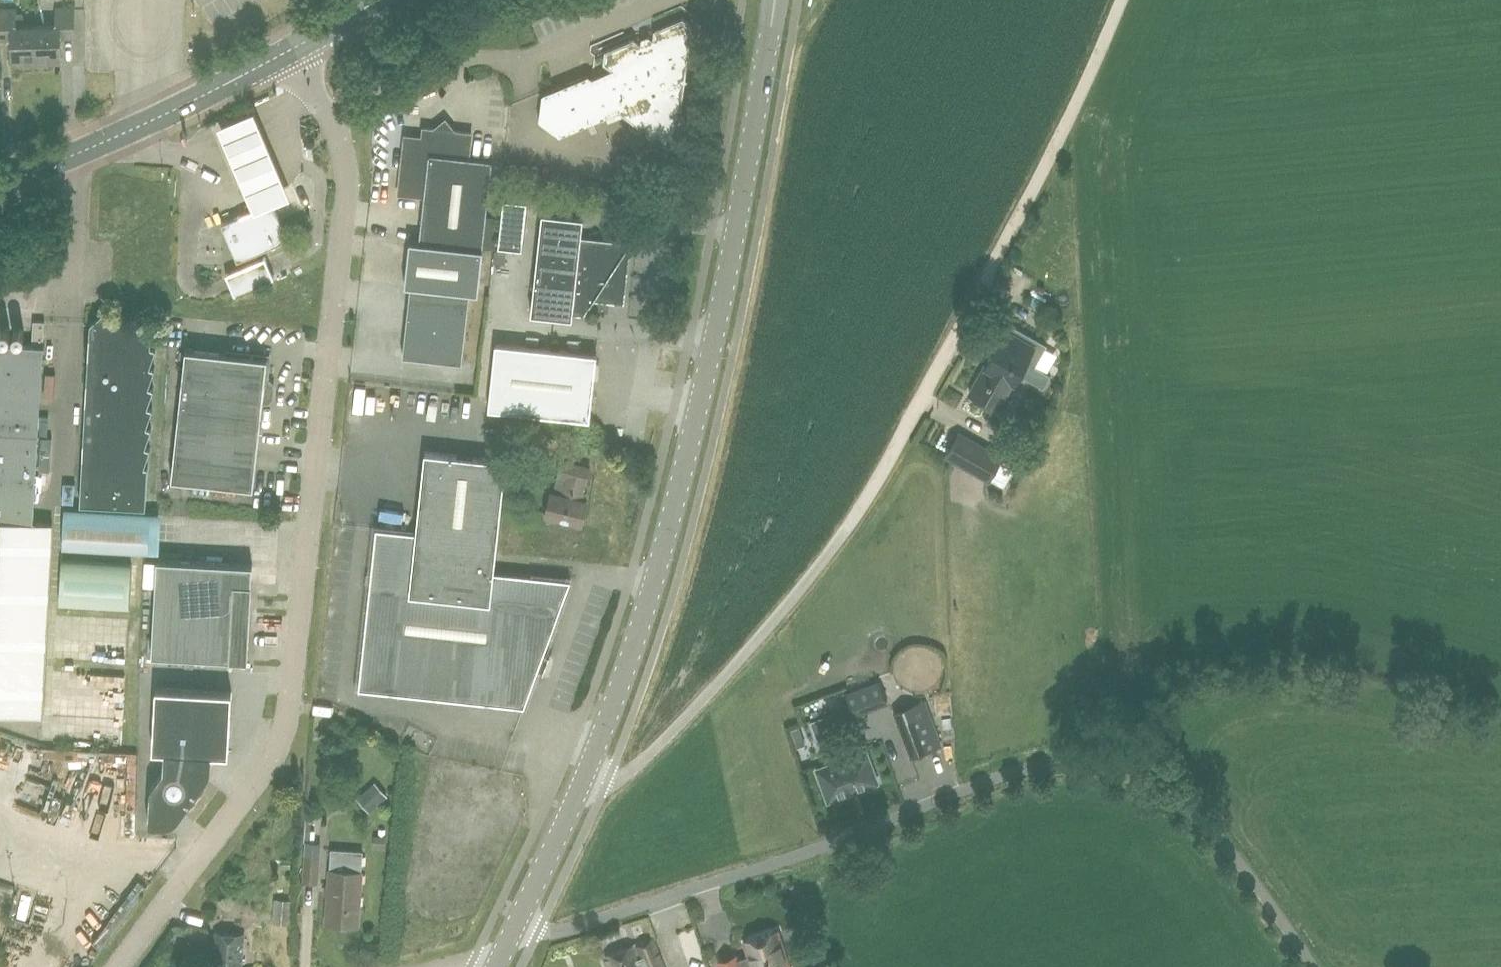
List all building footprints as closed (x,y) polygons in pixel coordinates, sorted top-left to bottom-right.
[(57,23),(37,24),(37,60),(61,59),(61,35),(75,35),(74,7),(56,8),(57,23)] [(37,24),(23,24),(23,11),(16,11),(16,9),(0,9),(0,37),(12,37),(13,60),(37,60),(37,24)] [(558,135),(620,109),(639,123),(648,120),(647,129),(666,143),(676,139),(679,116),(669,111),(679,106),(689,25),(681,18),(605,50),(603,62),(612,68),(590,78),(585,75),(541,93),(538,120),(558,135)] [(227,144),(254,209),(272,202),(289,195),(262,129),(253,108),(218,123),(227,144)] [(477,292),(482,249),(492,160),(468,157),(471,132),(423,127),(421,136),(404,134),(398,192),(423,195),(418,241),(409,240),(404,284),(477,292)] [(503,196),(498,243),(521,246),(526,199),(503,196)] [(221,223),(237,260),(288,239),(272,202),(254,209),(221,223)] [(582,215),(541,211),(531,312),(572,316),(572,312),(583,313),(593,298),(623,301),(630,241),(580,235),(582,215)] [(230,284),(234,294),(274,277),(269,267),(265,256),(225,273),(230,284)] [(402,355),(462,362),(468,302),(409,296),(402,355)] [(101,313),(90,323),(80,504),(145,508),(148,466),(143,466),(150,448),(145,446),(151,428),(146,426),(152,408),(147,406),(153,388),(148,386),(154,368),(149,366),(155,348),(150,346),(151,326),(141,315),(130,324),(121,314),(110,323),(101,313)] [(37,467),(43,346),(42,346),(44,321),(32,321),(31,345),(0,343),(0,465),(37,467)] [(495,342),(488,408),(590,418),(597,353),(495,342)] [(171,478),(253,487),(262,398),(266,399),(270,396),(271,386),(268,382),(264,382),(267,357),(185,348),(171,478)] [(998,408),(1020,368),(1032,375),(1040,360),(1019,348),(1012,362),(992,351),(970,392),(998,408)] [(41,436),(39,469),(49,470),(51,437),(41,436)] [(956,437),(944,458),(986,482),(999,460),(956,437)] [(525,705),(538,670),(544,673),(550,655),(544,653),(571,579),(494,571),(506,459),(425,451),(416,532),(377,528),(360,688),(525,705)] [(587,483),(590,467),(561,459),(557,475),(565,477),(561,494),(551,491),(545,514),(581,523),(587,500),(581,499),(585,482),(587,483)] [(0,465),(0,712),(42,714),(46,627),(49,581),(52,523),(34,522),(35,506),(37,467),(0,465)] [(151,512),(63,508),(62,547),(149,552),(151,512)] [(251,583),(252,564),(157,559),(152,654),(229,658),(229,659),(247,660),(252,583),(251,583)] [(60,605),(128,608),(130,564),(61,560),(60,605)] [(228,753),(231,691),(155,687),(153,737),(164,750),(163,769),(150,787),(148,823),(161,824),(164,824),(167,824),(169,823),(172,822),(175,820),(177,818),(179,816),(207,777),(208,774),(210,772),(210,769),(211,766),(212,753),(228,753)] [(924,699),(894,711),(912,760),(942,749),(924,699)] [(804,744),(798,726),(789,729),(796,747),(804,744)] [(866,750),(816,768),(828,799),(877,781),(866,750)] [(373,806),(387,794),(375,781),(362,793),(373,806)] [(374,835),(373,847),(385,848),(385,836),(374,835)] [(318,882),(320,841),(304,840),(302,881),(318,882)] [(331,850),(326,923),(358,925),(362,871),(360,871),(362,852),(331,850)] [(27,914),(38,916),(43,891),(32,889),(27,914)] [(273,897),(272,922),(290,922),(291,898),(273,897)] [(778,929),(743,940),(748,955),(736,958),(735,955),(718,961),(720,966),(789,966),(778,929)] [(240,965),(244,934),(217,931),(213,962),(240,965)] [(608,966),(664,966),(652,938),(604,956),(608,966)]
